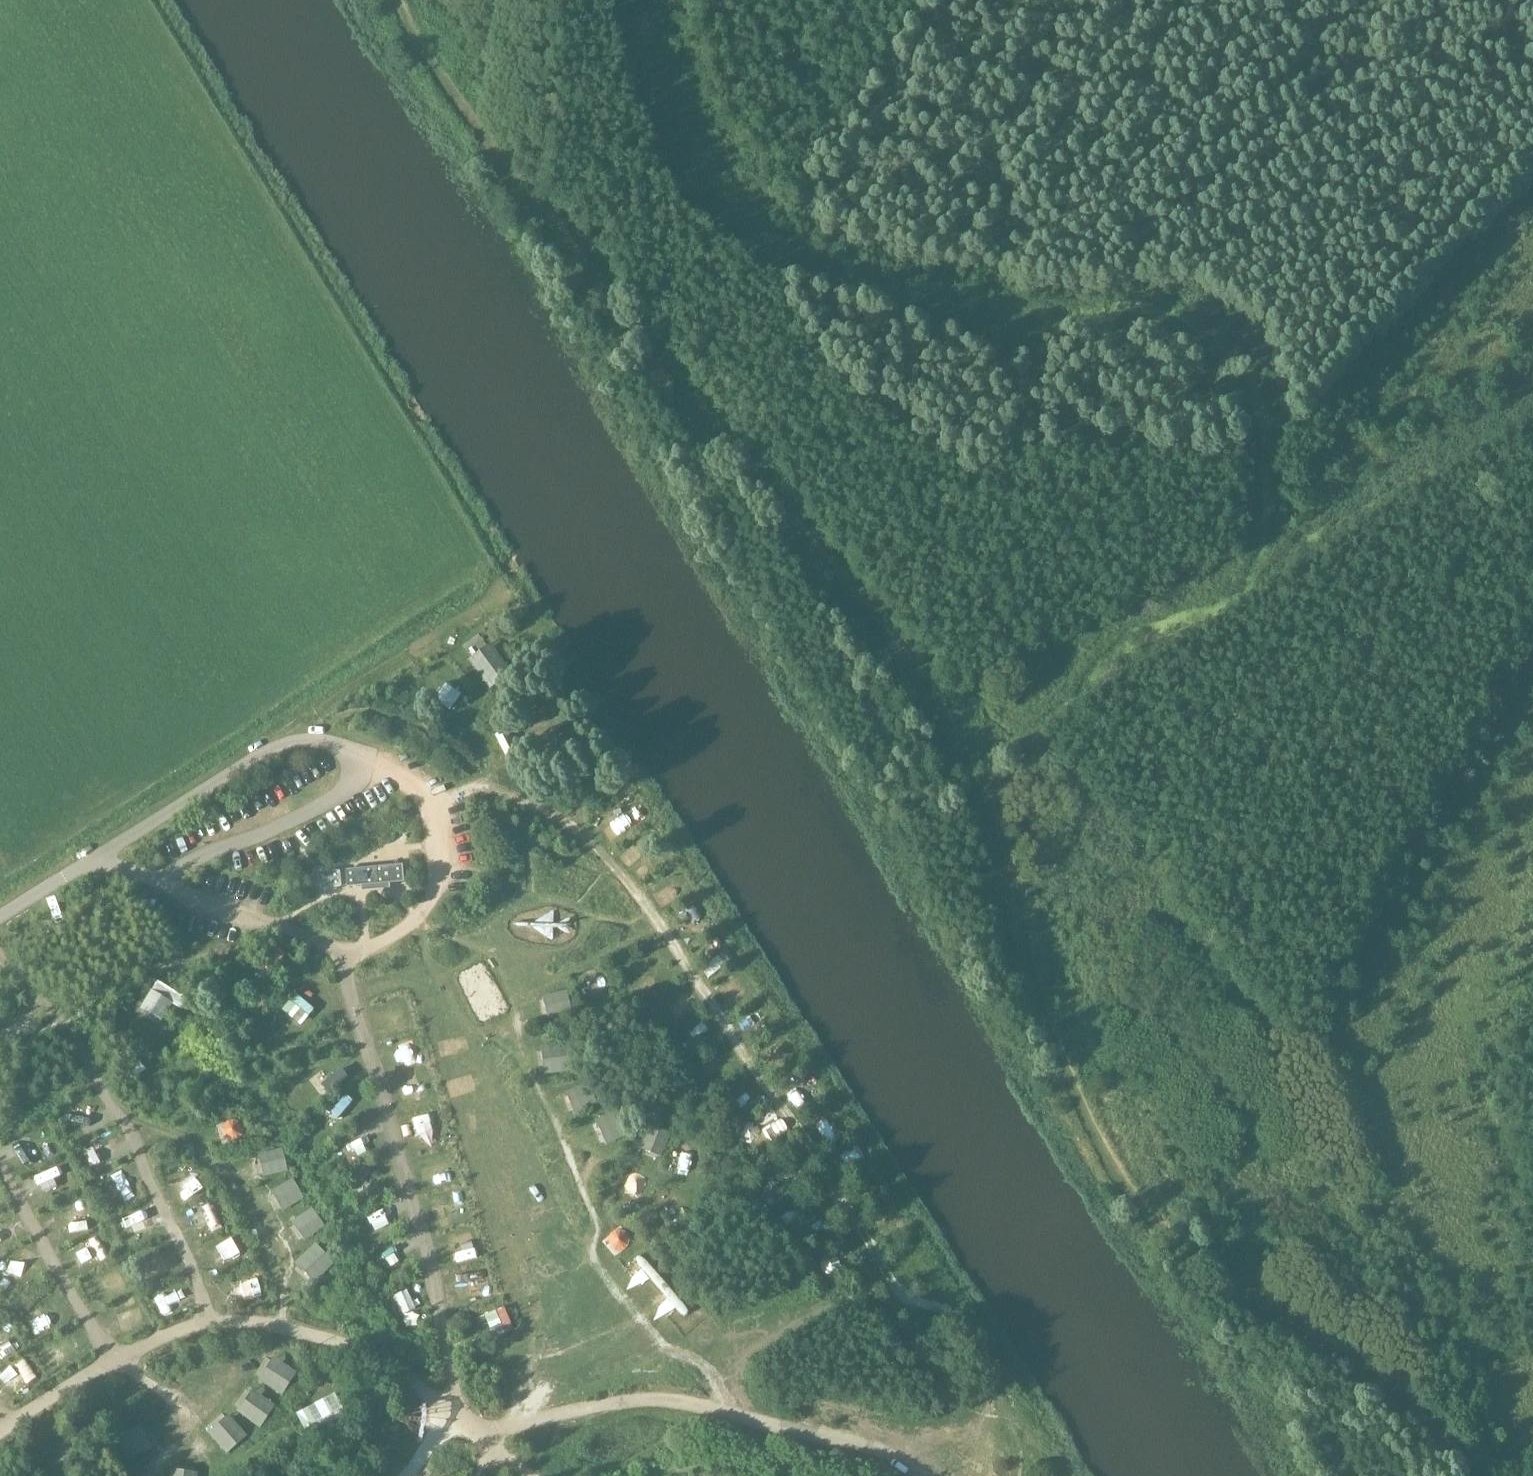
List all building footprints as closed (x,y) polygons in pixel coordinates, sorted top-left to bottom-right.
[(403,881),(401,866),(346,871),(347,886),(403,881)] [(146,976),(141,998),(166,1004),(171,982),(146,976)]
